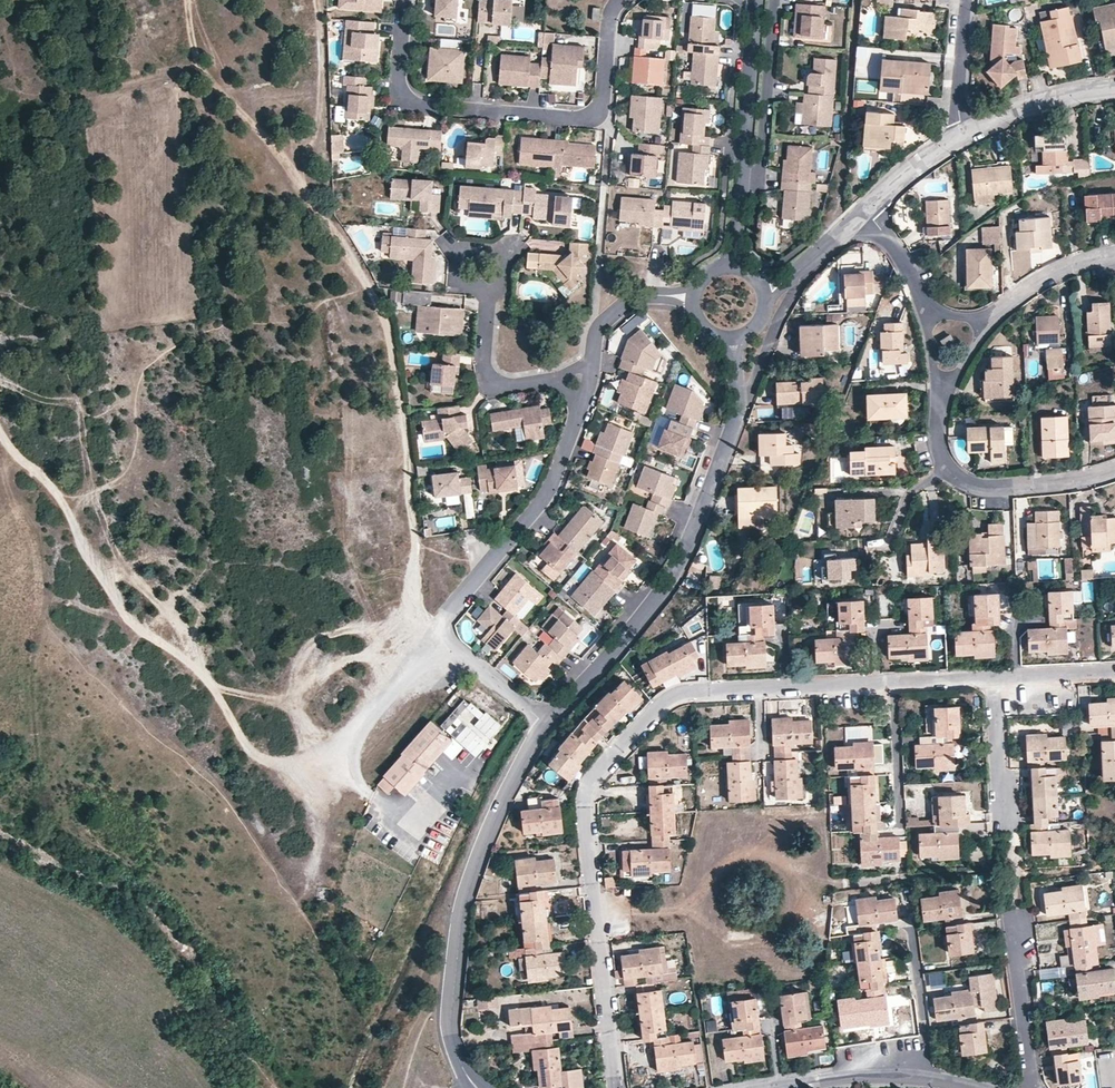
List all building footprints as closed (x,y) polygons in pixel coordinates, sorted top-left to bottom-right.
[(381,11),(382,0),(349,0),(348,7),(381,11)] [(437,2),(435,16),(446,17),(457,18),(458,0),(437,0),(437,2)] [(512,21),(514,2),(497,0),(495,0),(494,10),(479,9),(478,22),(512,25),(512,21)] [(1098,18),(1105,47),(1114,45),(1114,1),(1091,6),(1093,19),(1098,18)] [(800,38),(823,40),(827,8),(797,4),(796,13),(802,14),(800,38)] [(1048,15),(1040,17),(1046,48),(1051,48),(1055,64),(1076,61),(1068,13),(1065,13),(1064,8),(1047,10),(1048,15)] [(878,41),(901,44),(902,35),(920,37),(921,25),(926,26),(927,14),(896,11),(895,19),(881,18),(878,41)] [(802,14),(796,13),(794,37),(800,38),(802,14)] [(650,15),(647,17),(645,35),(640,38),(639,48),(648,49),(660,50),(661,39),(671,39),(673,17),(650,15)] [(718,18),(693,15),(690,52),(696,52),(720,55),(721,43),(718,43),(716,43),(718,18)] [(346,30),(353,31),(351,46),(356,47),(355,60),(377,63),(379,41),(374,41),(374,33),(375,21),(346,19),(346,30)] [(1008,25),(995,23),(989,59),(994,65),(986,70),(995,83),(1000,79),(1004,84),(1015,76),(1018,81),(1025,77),(1022,62),(1016,60),(1008,65),(1003,58),(1004,52),(1005,44),(1014,45),(1016,28),(1007,26),(1008,25)] [(920,37),(927,37),(928,26),(926,26),(921,25),(920,37)] [(356,47),(351,46),(353,31),(346,30),(344,60),(355,60),(356,47)] [(544,31),(543,42),(553,43),(554,33),(544,31)] [(438,47),(437,57),(429,57),(429,65),(436,65),(435,78),(448,79),(449,73),(463,75),(465,49),(462,48),(463,40),(442,38),(441,47),(438,47)] [(553,43),(553,59),(542,58),(541,64),(540,77),(551,77),(550,85),(553,85),(576,86),(577,68),(578,60),(585,61),(586,47),(553,43)] [(1005,44),(1004,52),(1018,53),(1019,47),(1014,45),(1005,44)] [(429,57),(437,57),(438,47),(430,46),(429,57)] [(636,48),(635,55),(647,56),(648,49),(639,48),(636,48)] [(1051,48),(1046,48),(1049,65),(1055,64),(1051,48)] [(720,55),(696,52),(693,84),(717,86),(718,76),(713,76),(715,62),(719,63),(720,55)] [(510,85),(511,80),(517,79),(526,80),(526,87),(539,88),(540,77),(541,64),(530,62),(530,57),(500,55),(497,84),(510,85)] [(634,64),(639,65),(637,84),(663,85),(665,58),(647,56),(635,55),(634,64)] [(808,94),(832,97),(836,62),(815,60),(814,69),(814,74),(808,74),(806,86),(809,86),(808,94)] [(922,89),(925,66),(878,61),(875,91),(897,94),(898,86),(922,89)] [(436,65),(429,65),(427,77),(435,78),(436,65)] [(342,84),(349,86),(346,109),(344,117),(357,119),(366,120),(372,86),(365,84),(366,76),(343,74),(342,84)] [(1004,84),(1000,79),(995,83),(998,88),(1004,84)] [(898,86),(897,94),(922,96),(922,89),(898,86)] [(801,124),(829,127),(832,97),(808,94),(805,94),(803,103),(802,115),(801,124)] [(630,107),(636,108),(635,122),(634,135),(660,138),(663,97),(631,95),(630,107)] [(708,109),(685,107),(682,142),(686,143),(711,145),(711,136),(705,135),(707,122),(708,109)] [(344,117),(346,109),(337,108),(335,119),(356,122),(357,119),(344,117)] [(898,127),(890,126),(890,121),(891,115),(864,112),(860,149),(871,151),(871,146),(887,148),(888,140),(901,142),(903,128),(898,127)] [(397,144),(409,144),(412,149),(411,160),(427,162),(427,157),(428,147),(437,148),(440,148),(442,128),(424,127),(425,132),(414,131),(413,126),(398,124),(397,144)] [(558,127),(556,139),(566,140),(568,128),(558,127)] [(346,137),(334,137),(334,148),(334,151),(341,150),(345,150),(346,137)] [(487,147),(482,147),(483,139),(469,138),(467,157),(466,165),(480,167),(481,164),(495,165),(496,155),(503,156),(505,137),(498,137),(497,138),(488,137),(488,139),(487,147)] [(1044,138),(1044,139),(1045,167),(1037,167),(1037,174),(1038,176),(1053,175),(1053,167),(1068,166),(1068,164),(1067,137),(1044,138)] [(524,138),(521,164),(553,167),(555,140),(546,140),(546,145),(534,144),(534,139),(524,138)] [(553,167),(552,175),(562,175),(563,165),(595,168),(596,146),(564,144),(565,141),(555,140),(553,167)] [(661,144),(639,143),(638,154),(633,154),(632,165),(627,165),(626,174),(655,176),(658,156),(660,155),(661,144)] [(685,151),(681,152),(678,182),(703,184),(704,170),(706,154),(710,154),(711,145),(686,143),(685,151)] [(807,185),(809,174),(812,150),(789,148),(787,161),(786,173),(782,172),(781,181),(807,185)] [(1091,178),(1090,161),(1074,162),(1074,163),(1074,174),(1079,174),(1079,181),(1091,178)] [(1012,193),(1009,168),(971,172),(974,197),(1012,193)] [(391,199),(414,200),(429,201),(429,213),(438,213),(439,196),(432,195),(433,181),(413,179),(412,182),(392,180),(391,199)] [(781,190),(784,191),(781,218),(806,220),(810,185),(807,185),(781,181),(781,190)] [(461,208),(472,208),(489,210),(497,211),(498,208),(505,209),(505,217),(513,217),(513,212),(522,213),(522,204),(523,195),(516,195),(516,190),(462,185),(461,197),(457,197),(456,205),(460,205),(461,208)] [(564,203),(565,197),(536,195),(536,191),(524,190),(523,191),(523,195),(522,204),(535,205),(533,218),(548,219),(553,219),(553,223),(553,225),(570,227),(573,204),(564,203)] [(1088,196),(1089,207),(1084,207),(1085,221),(1097,221),(1098,221),(1098,218),(1111,217),(1112,220),(1114,220),(1114,195),(1088,196)] [(655,210),(656,202),(621,198),(619,221),(638,222),(653,223),(652,227),(661,228),(663,211),(655,210)] [(429,213),(429,201),(414,200),(413,212),(429,213)] [(927,204),(927,212),(928,231),(929,238),(947,236),(946,231),(950,231),(949,221),(948,202),(927,204)] [(670,229),(678,229),(677,233),(702,235),(705,207),(673,204),(672,209),(663,208),(663,211),(661,228),(661,232),(670,232),(670,229)] [(472,208),(471,218),(489,219),(489,210),(472,208)] [(1030,249),(1030,246),(1042,245),(1041,248),(1052,248),(1051,217),(1013,219),(1013,227),(1021,227),(1021,230),(1016,230),(1016,249),(1030,249)] [(985,242),(1001,241),(1001,226),(984,227),(985,242)] [(402,252),(408,248),(415,249),(414,260),(412,282),(432,285),(435,257),(431,256),(431,252),(427,251),(429,239),(425,239),(426,228),(407,227),(406,237),(392,237),(391,251),(402,252)] [(537,266),(551,269),(562,283),(574,274),(583,267),(581,263),(586,260),(587,245),(571,243),(570,252),(572,254),(567,261),(559,256),(542,251),(537,266)] [(1031,256),(1042,256),(1041,248),(1042,245),(1030,246),(1030,249),(1031,256)] [(391,251),(390,258),(409,259),(414,260),(415,249),(408,248),(402,252),(391,251)] [(966,287),(988,289),(990,253),(967,251),(966,287)] [(848,296),(865,294),(865,292),(873,291),(873,288),(873,276),(873,272),(861,273),(861,275),(845,276),(846,294),(846,296),(848,296)] [(580,282),(574,274),(562,283),(567,291),(580,282)] [(891,278),(882,275),(873,276),(873,288),(883,288),(886,289),(891,278)] [(426,305),(424,332),(457,335),(459,308),(432,306),(433,291),(404,289),(404,304),(418,305),(426,305)] [(403,303),(403,292),(392,292),(392,303),(403,303)] [(866,304),(865,294),(848,296),(849,305),(866,304)] [(1093,310),(1088,311),(1090,345),(1112,344),(1110,302),(1093,303),(1093,310)] [(416,332),(424,332),(426,305),(418,305),(416,332)] [(457,335),(463,336),(465,308),(459,308),(457,335)] [(1061,316),(1038,317),(1039,342),(1052,342),(1062,341),(1061,316)] [(887,331),(884,331),(883,361),(908,362),(908,353),(904,353),(904,321),(888,321),(887,331)] [(838,350),(836,325),(800,325),(800,338),(804,338),(805,355),(823,355),(823,350),(838,350)] [(644,328),(632,336),(623,358),(625,358),(622,367),(629,369),(633,371),(642,374),(645,366),(651,369),(657,355),(661,353),(655,344),(651,346),(647,339),(650,336),(644,328)] [(952,335),(942,341),(947,350),(957,345),(952,335)] [(651,346),(655,344),(650,336),(647,339),(651,346)] [(1065,367),(1065,366),(1064,348),(1062,348),(1052,349),(1049,349),(1050,368),(1055,368),(1065,367)] [(443,362),(434,362),(432,384),(454,385),(455,373),(455,363),(462,364),(463,353),(444,352),(443,362)] [(1015,396),(1015,382),(1013,356),(992,357),(992,369),(986,369),(987,381),(992,380),(992,396),(994,397),(1003,396),(1015,396)] [(633,371),(629,369),(621,389),(625,391),(633,371)] [(642,374),(633,371),(625,391),(621,400),(645,409),(656,380),(642,374)] [(777,381),(778,404),(804,402),(814,402),(814,405),(814,406),(825,406),(824,379),(812,379),(812,382),(802,383),(793,383),(793,380),(777,381)] [(994,397),(992,396),(992,380),(987,381),(982,381),(983,397),(986,397),(986,402),(1015,400),(1015,396),(1003,396),(994,397)] [(667,408),(681,413),(678,421),(696,429),(699,420),(705,407),(706,404),(695,391),(677,383),(667,408)] [(867,395),(869,422),(906,420),(905,402),(905,393),(867,395)] [(422,421),(424,434),(448,431),(448,439),(461,453),(472,447),(462,428),(460,416),(459,405),(438,408),(439,418),(422,421)] [(1089,406),(1090,415),(1090,421),(1091,443),(1113,442),(1113,438),(1114,438),(1114,406),(1089,406)] [(699,420),(703,422),(709,408),(705,407),(699,420)] [(781,408),(782,420),(803,419),(802,407),(781,408)] [(478,416),(481,435),(512,430),(514,444),(533,441),(531,429),(539,427),(537,412),(530,413),(514,416),(513,410),(478,416)] [(1067,415),(1041,416),(1043,457),(1065,456),(1064,439),(1068,438),(1067,415)] [(681,455),(684,445),(689,446),(692,446),(695,439),(692,438),(696,429),(678,421),(671,419),(667,428),(664,427),(657,445),(681,455)] [(610,421),(607,430),(602,443),(597,442),(593,451),(597,452),(609,457),(611,450),(623,453),(632,429),(610,421)] [(980,451),(980,447),(991,447),(991,450),(992,461),(1005,460),(1006,460),(1005,440),(1005,426),(967,427),(968,444),(969,451),(980,451)] [(607,430),(602,428),(597,442),(602,443),(607,430)] [(448,439),(448,431),(424,434),(424,442),(448,439)] [(794,454),(794,447),(786,447),(785,435),(760,435),(762,466),(801,465),(800,454),(794,454)] [(681,455),(685,456),(689,446),(684,445),(681,455)] [(849,453),(851,476),(897,474),(897,463),(891,464),(890,458),(897,458),(896,446),(867,448),(867,451),(849,453)] [(597,452),(594,459),(591,468),(588,474),(610,482),(618,461),(609,457),(597,452)] [(518,485),(516,464),(487,467),(486,463),(479,464),(482,491),(490,490),(492,491),(519,487),(518,485)] [(524,463),(516,464),(518,485),(526,484),(524,463)] [(667,497),(673,480),(644,469),(638,487),(653,493),(651,500),(665,505),(669,507),(672,498),(667,497)] [(430,475),(433,497),(471,491),(469,475),(456,477),(455,471),(430,475)] [(678,482),(673,480),(667,497),(672,498),(678,482)] [(779,516),(778,489),(739,490),(740,518),(757,517),(761,517),(779,516)] [(634,503),(625,526),(644,534),(648,524),(653,510),(658,512),(662,514),(665,505),(651,500),(649,499),(645,507),(634,503)] [(858,527),(857,522),(863,522),(876,521),(876,499),(839,500),(838,514),(839,527),(858,527)] [(579,514),(582,516),(573,525),(571,524),(567,529),(584,544),(604,521),(586,506),(579,514)] [(1104,518),(1103,516),(1091,516),(1091,506),(1081,507),(1083,547),(1093,547),(1107,546),(1107,543),(1111,543),(1114,543),(1114,518),(1104,518)] [(648,524),(653,525),(658,512),(653,510),(648,524)] [(1060,511),(1035,512),(1036,525),(1028,526),(1029,550),(1062,549),(1060,511)] [(571,524),(573,525),(582,516),(579,514),(571,524)] [(838,514),(830,514),(830,528),(839,527),(838,514)] [(757,532),(757,517),(740,518),(741,533),(757,532)] [(722,524),(715,521),(710,534),(719,534),(722,524)] [(1004,535),(1004,524),(990,524),(990,533),(995,533),(995,536),(1004,535)] [(578,550),(584,544),(567,529),(561,536),(578,550)] [(553,542),(548,547),(538,560),(546,567),(557,576),(579,551),(578,550),(561,536),(556,532),(550,539),(553,542)] [(968,546),(970,547),(970,566),(973,566),(986,566),(1006,565),(1005,557),(1004,535),(995,536),(995,533),(990,533),(988,533),(988,536),(988,537),(981,537),(980,533),(969,534),(969,538),(968,538),(967,539),(967,546),(968,546)] [(926,543),(927,547),(922,547),(922,544),(910,544),(910,555),(905,555),(906,568),(913,568),(913,575),(929,575),(929,572),(943,572),(943,552),(940,552),(939,534),(927,535),(926,543)] [(638,559),(617,543),(594,571),(617,590),(624,581),(621,579),(630,568),(638,559)] [(1093,547),(1093,551),(1111,550),(1111,543),(1107,543),(1107,546),(1093,547)] [(864,558),(823,562),(825,582),(858,579),(857,569),(864,568),(864,558)] [(1073,581),(1072,559),(1065,560),(1065,581),(1073,581)] [(557,576),(546,567),(540,574),(551,584),(557,576)] [(633,571),(630,568),(621,579),(624,581),(633,571)] [(602,610),(597,606),(600,601),(603,603),(608,597),(611,599),(618,591),(617,590),(594,571),(572,599),(595,618),(602,610)] [(1092,571),(1081,572),(1082,582),(1093,580),(1092,571)] [(509,609),(516,615),(532,596),(538,589),(519,573),(497,599),(509,609)] [(737,593),(735,582),(725,583),(726,594),(737,593)] [(1050,592),(1050,595),(1051,608),(1051,612),(1051,620),(1066,620),(1074,619),(1072,591),(1050,592)] [(1000,613),(999,594),(976,595),(977,615),(977,623),(993,623),(1000,622),(1000,613)] [(600,601),(597,606),(602,610),(611,599),(608,597),(603,603),(600,601)] [(934,625),(932,598),(909,599),(910,614),(910,618),(910,626),(927,625),(934,625)] [(864,620),(863,602),(838,603),(839,630),(856,629),(864,629),(864,620)] [(776,633),(774,605),(748,607),(749,634),(764,634),(767,634),(776,633)] [(516,615),(509,609),(503,616),(491,606),(479,620),(490,630),(482,639),(495,650),(522,620),(516,615)] [(551,633),(557,638),(550,648),(564,659),(572,650),(568,646),(577,635),(583,628),(566,614),(551,633)] [(1048,650),(1048,647),(1067,646),(1067,634),(1066,620),(1051,620),(1052,628),(1030,629),(1031,650),(1048,650)] [(973,652),(973,650),(995,649),(994,632),(993,623),(977,623),(977,631),(957,632),(958,653),(971,653),(973,652)] [(927,625),(910,626),(911,634),(891,635),(892,657),(911,656),(911,653),(927,652),(927,625)] [(856,629),(839,630),(839,638),(829,638),(818,639),(819,660),(827,660),(827,665),(857,663),(856,639),(856,629)] [(766,669),(764,640),(764,634),(749,634),(742,635),(742,643),(728,643),(729,665),(740,665),(740,670),(766,669)] [(581,639),(577,635),(568,646),(572,650),(581,639)] [(700,653),(692,638),(667,651),(666,648),(642,661),(655,685),(680,672),(679,670),(695,662),(693,659),(693,657),(700,653)] [(550,648),(547,645),(541,652),(532,645),(516,664),(537,683),(542,678),(554,663),(558,666),(564,659),(550,648)] [(995,656),(995,649),(973,650),(973,652),(971,653),(971,657),(995,656)] [(558,666),(554,663),(542,678),(545,681),(558,666)] [(639,695),(624,681),(611,694),(609,692),(594,708),(585,717),(603,735),(629,709),(627,708),(639,695)] [(643,699),(639,695),(627,708),(629,709),(631,712),(643,699)] [(465,702),(440,730),(451,740),(442,750),(453,759),(465,746),(480,759),(487,751),(489,753),(498,742),(494,738),(505,726),(487,710),(481,716),(465,702)] [(1110,705),(1109,703),(1091,703),(1093,725),(1112,724),(1113,733),(1114,733),(1114,705),(1110,705)] [(926,705),(927,736),(930,736),(938,736),(938,735),(937,708),(937,707),(937,705),(926,705)] [(960,735),(959,707),(937,707),(937,708),(938,735),(938,736),(953,735),(960,735)] [(603,735),(585,717),(584,718),(574,732),(560,749),(562,750),(562,751),(552,764),(567,776),(579,762),(581,763),(603,735)] [(1074,736),(1082,736),(1081,735),(1080,717),(1073,717),(1074,736)] [(404,794),(424,772),(423,771),(442,750),(451,740),(440,730),(431,721),(403,752),(404,753),(384,776),(385,777),(377,785),(387,793),(395,785),(404,794)] [(812,721),(793,722),(793,724),(775,725),(776,745),(776,753),(791,752),(791,744),(813,743),(812,721)] [(750,726),(731,727),(731,724),(713,725),(714,747),(725,746),(726,755),(736,755),(752,754),(751,745),(750,726)] [(1113,733),(1113,741),(1103,742),(1105,778),(1114,778),(1114,733),(1113,733)] [(953,735),(938,736),(930,736),(930,745),(919,746),(920,767),(928,766),(928,771),(954,770),(953,735)] [(1066,737),(1046,738),(1047,740),(1028,741),(1030,770),(1032,770),(1046,769),(1045,759),(1067,759),(1066,737)] [(874,748),(855,748),(855,747),(837,747),(839,768),(848,768),(849,776),(849,777),(875,775),(874,748)] [(562,750),(560,749),(550,762),(552,764),(562,751),(562,750)] [(793,761),(793,752),(791,752),(776,753),(776,761),(778,795),(778,798),(794,798),(794,780),(799,779),(798,761),(793,761)] [(687,754),(669,755),(669,758),(649,758),(650,786),(667,785),(666,777),(688,775),(687,754)] [(752,754),(736,755),(736,763),(730,763),(732,799),(750,799),(749,781),(752,781),(752,762),(752,754)] [(1058,795),(1057,768),(1046,769),(1032,770),(1034,796),(1034,797),(1058,796),(1058,795)] [(877,802),(875,775),(849,777),(850,804),(878,802),(877,802)] [(676,812),(674,785),(650,786),(652,813),(676,812)] [(963,815),(962,796),(939,797),(940,822),(941,825),(958,825),(964,824),(966,824),(966,815),(963,815)] [(1058,796),(1034,797),(1036,824),(1049,823),(1059,823),(1058,796)] [(562,825),(559,799),(542,801),(542,797),(529,799),(530,812),(523,813),(526,833),(536,832),(541,831),(541,829),(562,827),(562,825)] [(850,804),(851,820),(852,832),(863,831),(879,830),(878,802),(850,804)] [(878,802),(879,830),(888,830),(888,822),(883,822),(882,802),(878,802)] [(677,833),(676,812),(652,813),(653,841),(670,840),(671,840),(671,833),(677,833)] [(921,818),(910,818),(910,823),(908,823),(908,827),(921,826),(921,823),(921,818)] [(1050,832),(1049,823),(1036,824),(1033,824),(1034,843),(1035,855),(1048,855),(1053,855),(1053,852),(1069,852),(1071,852),(1070,831),(1050,832)] [(959,833),(958,825),(941,825),(932,826),(932,834),(921,834),(922,861),(924,861),(942,861),(942,864),(957,864),(956,833),(959,833)] [(563,833),(562,827),(541,829),(541,831),(536,832),(537,836),(563,833)] [(880,837),(879,830),(863,831),(864,866),(892,865),(891,859),(902,859),(901,837),(880,837)] [(670,840),(653,841),(653,850),(624,852),(626,877),(661,875),(661,871),(671,870),(670,840)] [(516,867),(518,866),(536,864),(536,862),(535,856),(515,859),(516,867)] [(554,860),(536,862),(536,864),(518,866),(519,880),(520,893),(537,891),(537,885),(557,882),(554,860)] [(606,890),(615,889),(614,878),(605,879),(606,890)] [(1085,911),(1082,885),(1064,888),(1065,893),(1046,896),(1048,915),(1070,913),(1071,921),(1071,922),(1088,920),(1088,919),(1086,911),(1085,911)] [(547,918),(545,890),(537,891),(520,893),(522,910),(522,914),(523,921),(547,918)] [(962,915),(960,890),(941,893),(942,896),(923,898),(926,920),(946,918),(947,926),(964,924),(962,915)] [(895,899),(876,901),(876,903),(857,905),(861,933),(877,932),(876,923),(898,920),(895,899)] [(551,945),(547,918),(523,921),(526,944),(526,948),(543,946),(551,945)] [(560,920),(561,930),(577,928),(576,918),(560,920)] [(1089,928),(1088,920),(1071,922),(1072,929),(1077,966),(1092,964),(1099,963),(1096,944),(1094,945),(1091,928),(1089,928)] [(964,924),(947,926),(947,927),(950,954),(973,951),(970,923),(964,924)] [(880,959),(877,932),(854,934),(858,962),(880,959)] [(544,955),(543,946),(526,948),(527,951),(527,958),(530,975),(548,973),(548,976),(566,974),(564,953),(544,955)] [(670,965),(667,946),(642,950),(642,953),(624,957),(626,970),(627,978),(628,986),(638,985),(648,984),(654,983),(673,980),(678,980),(675,964),(670,965)] [(884,986),(880,959),(858,962),(861,989),(884,986)] [(1077,966),(1082,1001),(1100,999),(1100,994),(1114,992),(1114,983),(1113,969),(1093,972),(1092,964),(1077,966)] [(1039,976),(1069,974),(1068,965),(1038,967),(1039,976)] [(928,970),(930,986),(945,983),(942,968),(928,970)] [(626,970),(618,971),(619,979),(627,978),(626,970)] [(971,977),(974,995),(976,1008),(987,1007),(988,1013),(997,1012),(992,974),(971,977)] [(1052,980),(1041,982),(1042,990),(1052,989),(1052,980)] [(655,990),(654,983),(648,984),(638,985),(641,1012),(641,1013),(668,1009),(665,989),(655,990)] [(888,1018),(884,986),(861,989),(858,989),(859,996),(840,999),(844,1026),(873,1023),(873,1020),(888,1018)] [(811,1019),(807,992),(782,995),(782,998),(776,999),(777,1009),(783,1008),(784,1015),(785,1023),(802,1020),(811,1019)] [(976,1008),(974,995),(955,997),(955,996),(935,999),(938,1019),(952,1018),(953,1026),(967,1025),(978,1023),(978,1016),(976,1016),(976,1008)] [(480,999),(481,1008),(498,1006),(497,997),(480,999)] [(759,1018),(756,999),(731,1003),(734,1030),(745,1029),(760,1027),(759,1018)] [(571,1009),(553,1011),(553,1013),(535,1015),(534,1009),(512,1012),(513,1027),(527,1025),(528,1034),(513,1036),(514,1045),(540,1042),(553,1041),(552,1032),(574,1029),(571,1009)] [(668,1009),(641,1013),(645,1039),(655,1038),(662,1037),(661,1030),(670,1029),(668,1009)] [(705,1030),(723,1028),(722,1017),(704,1018),(705,1030)] [(803,1028),(802,1020),(785,1023),(786,1031),(789,1058),(807,1055),(807,1051),(826,1048),(823,1026),(803,1028)] [(1067,1023),(1066,1020),(1047,1022),(1050,1055),(1054,1055),(1066,1054),(1065,1046),(1086,1044),(1083,1021),(1067,1023)] [(967,1025),(957,1026),(958,1033),(962,1033),(964,1055),(987,1052),(986,1041),(984,1022),(978,1023),(967,1025)] [(760,1027),(745,1029),(746,1036),(735,1038),(737,1060),(746,1059),(747,1057),(771,1053),(769,1036),(761,1034),(760,1027)] [(694,1043),(672,1045),(671,1036),(662,1037),(655,1038),(659,1071),(683,1068),(683,1064),(696,1063),(694,1043)] [(553,1048),(553,1041),(540,1042),(540,1050),(543,1069),(540,1069),(541,1087),(542,1087),(564,1086),(564,1087),(581,1087),(584,1087),(582,1069),(562,1071),(560,1047),(553,1048)] [(540,1050),(540,1042),(514,1045),(515,1053),(540,1050)] [(1078,1070),(1076,1052),(1066,1054),(1054,1055),(1055,1064),(1052,1064),(1054,1083),(1079,1080),(1078,1070)]
